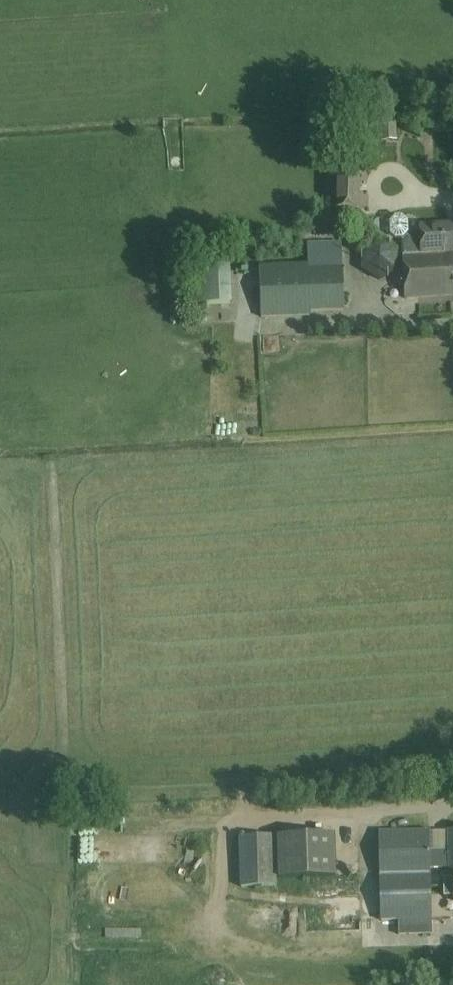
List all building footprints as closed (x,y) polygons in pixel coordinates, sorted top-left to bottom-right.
[(374,122),(376,141),(398,140),(396,121),(374,122)] [(337,208),(360,208),(360,169),(359,169),(359,164),(344,164),(344,168),(337,168),(337,208)] [(452,255),(452,224),(419,226),(421,254),(403,255),(403,259),(452,255)] [(362,248),(361,269),(379,280),(398,271),(399,250),(381,238),(362,248)] [(343,311),(341,243),(306,243),(307,264),(259,265),(261,319),(311,318),(310,312),(343,311)] [(403,259),(405,299),(452,296),(452,255),(403,259)] [(229,266),(194,267),(195,321),(205,321),(205,304),(230,303),(229,266)] [(430,870),(429,832),(429,830),(378,832),(381,922),(397,922),(398,935),(432,934),(430,870)] [(448,832),(429,832),(430,870),(449,870),(448,832)] [(75,834),(75,862),(145,863),(145,834),(75,834)] [(334,834),(275,836),(277,880),(312,878),(312,899),(360,897),(359,876),(336,877),(334,834)] [(239,837),(240,887),(277,886),(277,880),(275,836),(239,837)] [(443,879),(444,896),(452,896),(452,879),(443,879)] [(332,910),(316,911),(317,922),(333,921),(332,910)] [(126,924),(129,940),(161,933),(158,918),(126,924)]
